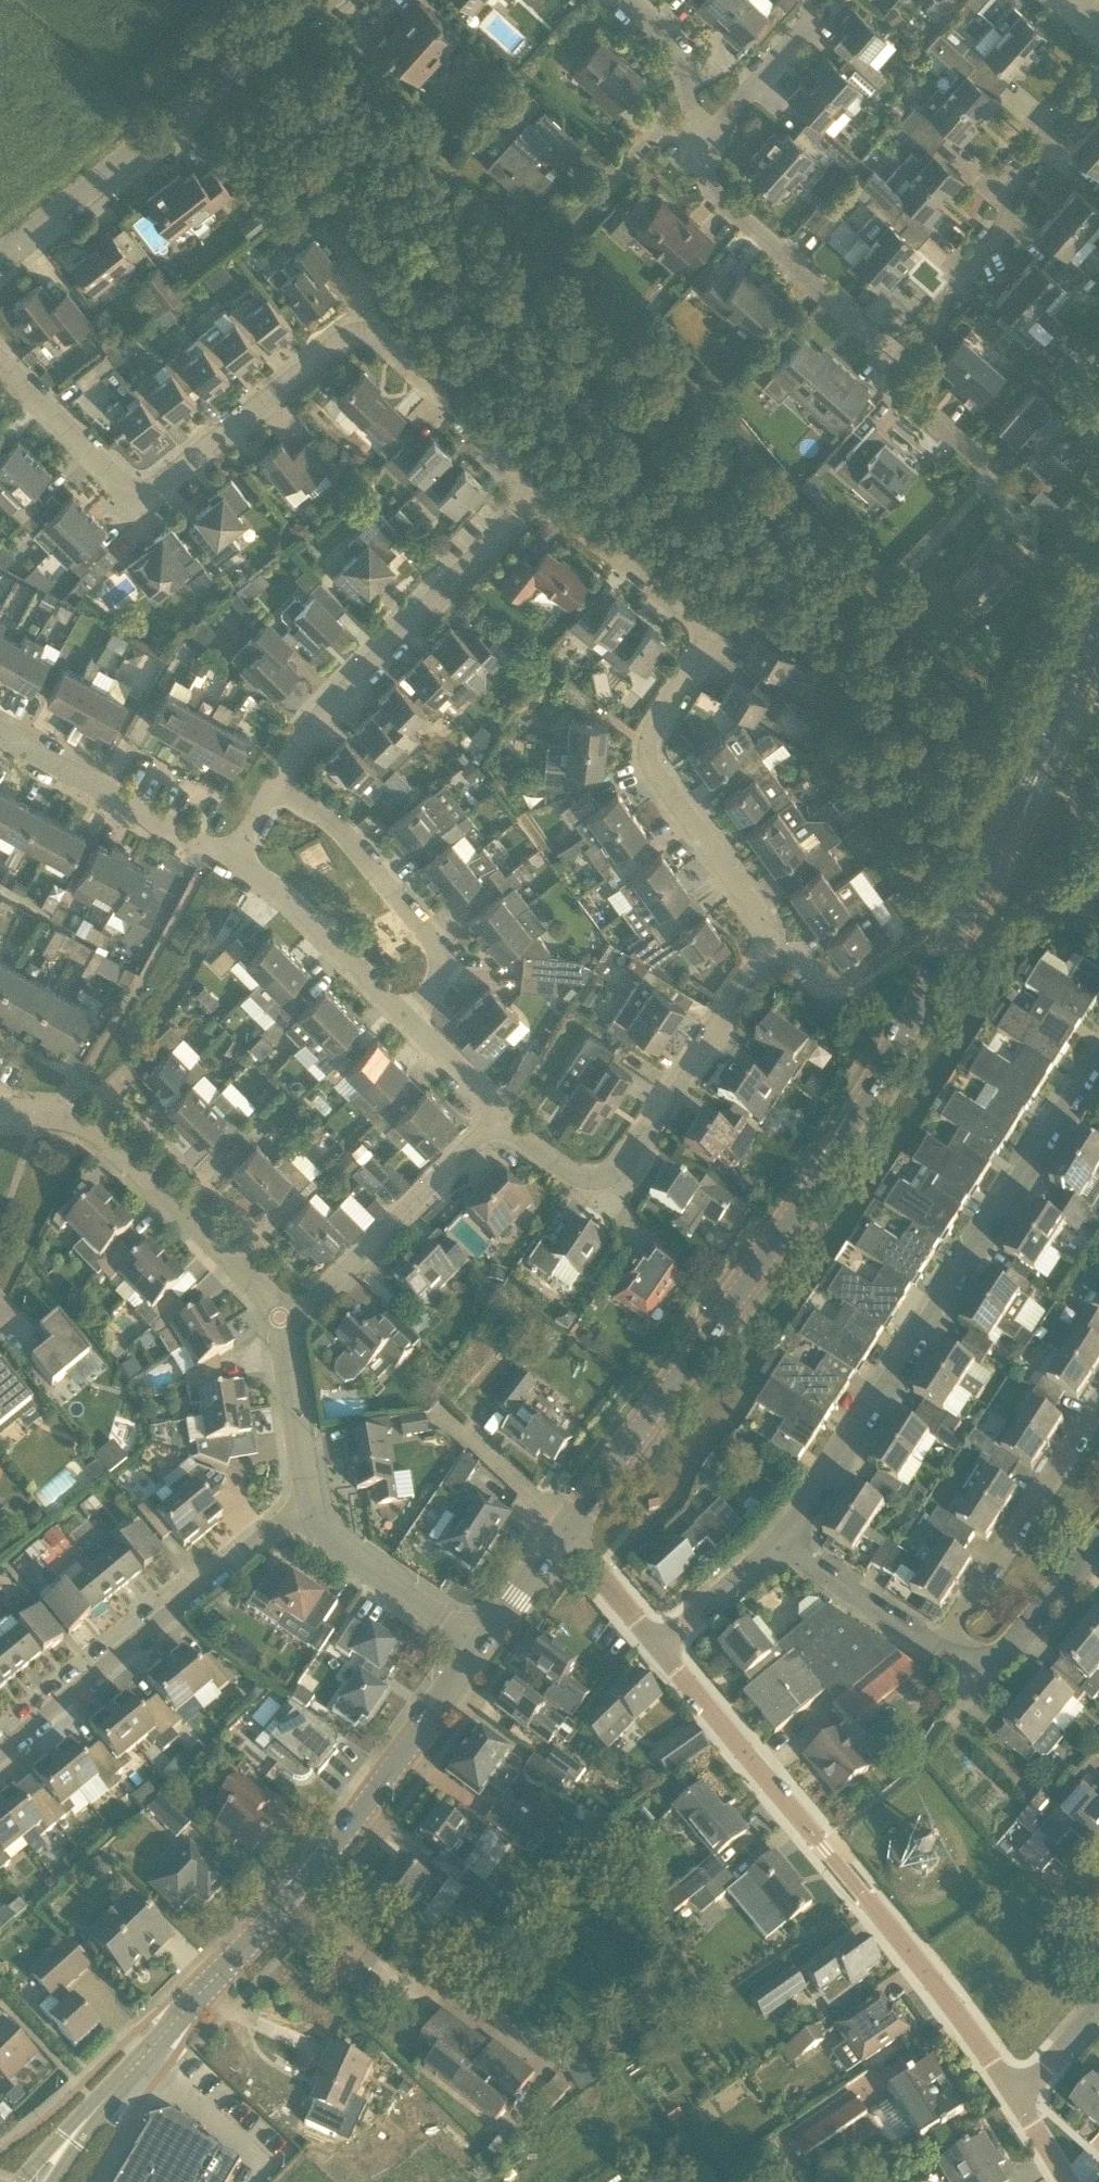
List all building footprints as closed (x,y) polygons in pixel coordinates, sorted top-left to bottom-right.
[(472,9),(480,0),(462,0),(472,9)] [(741,0),(702,0),(696,7),(709,19),(717,11),(725,18),(741,0)] [(787,7),(794,0),(776,0),(766,12),(753,0),(741,0),(725,18),(731,23),(723,32),(737,44),(749,31),(759,40),(787,7)] [(926,7),(936,16),(951,0),(933,0),(926,7)] [(981,5),(985,0),(966,0),(977,9),(981,5)] [(454,41),(437,26),(442,20),(420,1),(388,37),(383,33),(366,51),(383,67),(391,58),(417,81),(454,41)] [(1034,61),(1046,47),(1038,40),(1045,33),(1012,3),(993,24),(1002,31),(1001,32),(1034,61)] [(577,4),(569,12),(579,20),(586,12),(577,4)] [(879,86),(887,77),(865,57),(885,36),(853,7),(840,21),(848,28),(842,35),(844,37),(835,47),(847,57),(879,86)] [(957,82),(948,92),(972,114),(978,107),(986,115),(999,101),(979,84),(988,74),(962,51),(941,31),(930,43),(958,67),(959,72),(953,78),(957,82)] [(1034,61),(1001,32),(983,52),(971,41),(962,51),(988,74),(997,64),(1008,74),(1015,67),(1023,74),(1034,61)] [(612,111),(642,77),(601,40),(574,70),(597,91),(594,95),(612,111)] [(907,53),(905,62),(907,64),(908,65),(909,65),(912,66),(916,63),(917,54),(916,52),(915,50),(913,50),(910,50),(907,53)] [(838,67),(825,56),(813,70),(821,77),(815,83),(840,106),(858,85),(870,96),(879,86),(847,57),(838,67)] [(802,126),(813,136),(821,127),(840,106),(815,83),(809,90),(801,83),(788,97),(810,117),(802,126)] [(972,114),(948,92),(929,113),(917,103),(908,112),(915,118),(936,137),(941,141),(949,131),(962,142),(974,129),(966,121),(972,114)] [(583,144),(544,110),(533,123),(529,119),(487,166),(515,191),(525,180),(539,193),(554,176),(551,174),(554,171),(555,169),(555,167),(563,159),(567,162),(583,144)] [(908,112),(900,122),(907,128),(915,118),(908,112)] [(1089,127),(1098,136),(1098,116),(1089,127)] [(813,136),(802,126),(793,136),(788,132),(782,139),(774,132),(762,145),(795,175),(813,154),(824,164),(833,154),(813,136)] [(1098,172),(1098,171),(1098,136),(1089,127),(1070,148),(1098,172)] [(777,195),(795,175),(762,145),(750,159),(758,166),(751,173),(777,195)] [(966,181),(932,151),(923,161),(911,151),(902,161),(914,172),(939,194),(945,187),(953,195),(966,181)] [(886,179),(873,168),(862,180),(875,192),(907,221),(916,211),(928,222),(941,208),(933,201),(939,194),(914,172),(902,161),(886,179)] [(232,193),(213,168),(201,178),(194,170),(177,184),(173,179),(147,199),(158,213),(154,216),(169,237),(199,213),(201,217),(232,193)] [(1085,195),(1076,187),(1058,208),(1085,232),(1098,216),(1098,179),(1085,195)] [(862,180),(853,190),(866,202),(875,192),(862,180)] [(903,271),(914,258),(906,251),(913,243),(898,231),(907,221),(875,192),(866,202),(878,212),(888,222),(870,242),(903,271)] [(652,211),(638,198),(610,230),(625,243),(636,231),(673,263),(681,254),(691,264),(713,239),(698,225),(694,230),(684,221),(661,201),(652,211)] [(822,199),(817,205),(804,220),(815,230),(833,209),(822,199)] [(1066,253),(1085,232),(1058,208),(1039,229),(1066,253)] [(824,238),(838,222),(842,217),(833,209),(815,230),(824,238)] [(95,292),(96,291),(133,262),(108,230),(94,241),(97,245),(73,264),(95,292)] [(335,293),(321,276),(335,265),(314,239),(269,275),(278,287),(284,282),(295,296),(290,300),(304,318),(315,308),(318,311),(326,305),(324,302),(335,293)] [(891,285),(903,271),(870,242),(851,263),(876,285),(883,277),(891,285)] [(1089,274),(1069,256),(1061,265),(1051,256),(1042,266),(1033,258),(1014,279),(1041,303),(1060,282),(1072,293),(1089,274)] [(152,315),(180,293),(159,266),(142,279),(153,293),(141,302),(152,315)] [(733,283),(720,271),(700,292),(726,315),(730,311),(755,334),(784,302),(769,289),(765,293),(757,286),(743,273),(733,283)] [(210,274),(205,277),(213,288),(217,284),(210,274)] [(1041,303),(1014,279),(996,300),(1005,308),(996,317),(1012,332),(1026,345),(1035,335),(1044,343),(1053,332),(1054,333),(1056,331),(1064,323),(1041,303)] [(55,302),(40,283),(14,304),(24,317),(23,318),(24,319),(15,326),(28,342),(51,323),(64,340),(89,320),(67,292),(55,302)] [(292,327),(267,296),(256,305),(249,296),(233,308),(252,331),(257,327),(270,344),(292,327)] [(252,331),(233,308),(228,312),(225,309),(214,318),(217,321),(202,332),(220,356),(225,352),(239,369),(260,352),(247,335),(252,331)] [(220,356),(202,332),(196,337),(197,338),(185,347),(185,346),(170,358),(188,382),(194,378),(207,394),(228,377),(215,360),(220,356)] [(109,334),(101,340),(101,345),(107,353),(117,344),(109,334)] [(973,406),(987,389),(1003,372),(963,337),(939,364),(964,386),(958,393),(973,406)] [(805,338),(763,385),(779,400),(790,388),(835,428),(869,390),(823,348),(820,352),(805,338)] [(116,347),(107,354),(114,364),(124,357),(119,351),(116,347)] [(96,386),(106,378),(103,374),(114,366),(105,354),(75,377),(84,389),(93,382),(96,386)] [(175,419),(196,402),(183,386),(188,382),(170,358),(164,362),(171,370),(159,379),(153,371),(138,383),(156,407),(162,403),(175,419)] [(383,400),(374,391),(380,385),(364,370),(337,398),(362,423),(365,420),(384,439),(405,418),(385,397),(383,400)] [(156,407),(138,383),(132,387),(130,385),(119,393),(121,396),(105,409),(113,419),(119,414),(143,444),(164,428),(151,411),(156,407)] [(1064,417),(1048,403),(1050,402),(1034,388),(999,428),(1015,442),(1022,434),(1045,456),(1057,443),(1071,456),(1092,435),(1068,412),(1064,417)] [(889,506),(903,489),(899,486),(916,467),(891,445),(872,428),(875,425),(874,424),(835,468),(874,502),(878,497),(889,506)] [(425,448),(411,434),(401,443),(389,456),(384,461),(405,482),(414,472),(424,482),(442,465),(451,455),(434,438),(425,448)] [(18,438),(3,453),(0,450),(0,488),(5,482),(6,483),(35,454),(18,438)] [(292,453),(281,439),(259,457),(284,489),(298,477),(306,486),(325,471),(330,477),(341,468),(318,439),(307,448),(303,443),(292,453)] [(51,471),(35,454),(6,483),(5,482),(0,488),(0,501),(11,511),(11,510),(22,522),(44,500),(33,489),(51,471)] [(465,468),(456,478),(442,465),(424,482),(415,491),(435,512),(445,502),(455,513),(482,486),(465,468)] [(217,564),(240,545),(229,531),(243,520),(238,513),(250,503),(232,478),(217,489),(221,494),(196,514),(201,520),(189,528),(217,564)] [(347,483),(339,489),(343,494),(346,498),(356,490),(353,486),(349,481),(347,483)] [(820,482),(810,492),(818,501),(828,491),(820,482)] [(61,539),(89,510),(73,494),(55,511),(44,500),(22,522),(34,533),(50,549),(53,546),(61,538),(61,539)] [(398,508),(388,519),(401,532),(412,521),(405,514),(398,508)] [(89,566),(102,552),(91,541),(106,527),(89,510),(61,539),(61,538),(53,546),(61,554),(81,574),(89,566)] [(401,532),(388,519),(380,510),(348,542),(358,552),(333,577),(362,605),(374,592),(369,587),(392,565),(387,560),(397,550),(390,543),(401,532)] [(155,599),(183,578),(194,592),(214,577),(196,554),(194,555),(171,526),(145,546),(148,550),(129,565),(155,599)] [(572,567),(547,548),(533,566),(522,557),(501,584),(522,600),(537,581),(567,605),(589,577),(573,565),(572,567)] [(89,566),(81,574),(82,575),(73,584),(81,593),(98,576),(89,566)] [(251,577),(240,587),(251,598),(261,588),(251,577)] [(346,605),(319,579),(308,590),(313,595),(305,603),(299,597),(294,598),(282,610),(282,615),(291,624),(288,627),(314,653),(328,639),(326,638),(342,622),(336,616),(346,605)] [(236,591),(229,598),(240,610),(247,603),(236,591)] [(608,609),(593,596),(568,626),(592,644),(600,634),(610,643),(611,644),(627,624),(635,613),(616,598),(608,609)] [(274,694),(298,670),(282,654),(292,644),(269,621),(251,638),(232,658),(255,681),(258,678),(274,694)] [(642,635),(627,624),(611,644),(610,643),(602,653),(625,671),(627,669),(630,671),(632,681),(630,684),(641,693),(657,674),(648,667),(669,640),(650,625),(642,635)] [(468,642),(451,625),(432,645),(447,660),(461,674),(470,665),(476,670),(485,669),(490,665),(492,667),(502,657),(477,633),(468,642)] [(10,637),(0,631),(0,654),(10,637)] [(0,654),(0,672),(6,675),(12,678),(34,639),(28,636),(24,634),(19,642),(10,637),(0,654)] [(758,678),(788,697),(808,665),(760,635),(747,656),(765,667),(758,678)] [(43,644),(34,639),(12,678),(32,690),(49,659),(38,653),(43,644)] [(131,643),(124,655),(132,659),(139,657),(143,650),(131,643)] [(438,670),(422,654),(405,672),(423,689),(443,709),(451,700),(457,705),(467,695),(474,701),(481,693),(461,674),(447,660),(438,670)] [(197,655),(189,669),(203,678),(211,664),(197,655)] [(68,710),(96,659),(93,657),(82,677),(64,668),(47,698),(68,710)] [(86,727),(106,691),(90,682),(101,662),(96,659),(68,710),(79,716),(76,721),(86,727)] [(583,707),(592,696),(567,677),(559,687),(583,707)] [(751,690),(733,678),(720,699),(752,719),(759,708),(775,717),(788,697),(758,678),(751,690)] [(414,699),(396,681),(379,699),(400,720),(408,728),(425,711),(433,719),(443,709),(423,689),(414,699)] [(170,735),(199,684),(195,683),(188,696),(175,688),(170,695),(167,693),(150,723),(170,735)] [(188,752),(208,716),(193,707),(204,687),(199,684),(170,735),(182,742),(179,747),(188,752)] [(131,705),(136,695),(128,690),(122,700),(106,691),(86,727),(95,732),(97,727),(109,733),(126,703),(131,705)] [(212,758),(240,708),(235,705),(224,725),(208,716),(188,752),(198,757),(200,752),(212,758)] [(233,770),(250,739),(233,729),(244,709),(240,708),(212,758),(233,770)] [(802,711),(797,719),(808,725),(812,717),(802,711)] [(390,729),(372,712),(355,729),(372,745),(385,758),(402,741),(410,749),(419,739),(408,728),(400,720),(390,729)] [(605,747),(608,723),(570,719),(567,743),(605,747)] [(482,723),(470,735),(482,747),(493,735),(482,723)] [(769,748),(783,739),(769,731),(752,743),(747,736),(733,747),(725,736),(694,758),(709,778),(726,765),(733,776),(761,756),(770,750),(769,748)] [(362,755),(346,739),(328,756),(337,764),(330,771),(345,784),(351,778),(358,786),(375,769),(384,778),(394,767),(385,758),(372,745),(362,755)] [(602,771),(605,747),(567,743),(565,767),(546,764),(543,784),(579,788),(581,769),(602,771)] [(463,751),(457,756),(463,763),(469,758),(463,751)] [(784,786),(770,767),(761,756),(733,776),(741,787),(724,799),(738,819),(756,807),(784,786)] [(472,758),(459,768),(468,780),(481,770),(472,758)] [(760,849),(806,817),(784,786),(756,807),(763,817),(746,830),(760,849)] [(15,797),(0,789),(0,824),(15,797)] [(600,805),(589,789),(560,810),(571,826),(576,823),(590,842),(601,834),(632,812),(617,792),(600,805)] [(432,791),(388,826),(403,845),(421,831),(429,841),(456,820),(432,791)] [(842,792),(831,800),(838,810),(849,802),(842,792)] [(38,810),(15,797),(0,824),(0,828),(12,835),(17,838),(5,859),(10,862),(38,810)] [(45,853),(62,823),(38,810),(10,862),(16,866),(28,844),(45,853)] [(611,873),(637,854),(629,844),(646,832),(632,812),(601,834),(615,853),(603,862),(611,873)] [(827,847),(814,828),(806,817),(760,849),(774,869),(791,856),(799,867),(827,847)] [(435,884),(466,859),(452,841),(465,831),(456,820),(429,841),(437,852),(420,866),(435,884)] [(68,866),(85,836),(62,823),(45,853),(67,865),(68,866)] [(576,852),(566,838),(554,847),(564,861),(576,852)] [(109,849),(98,843),(78,878),(98,889),(121,848),(112,843),(109,849)] [(482,846),(479,849),(466,859),(435,884),(450,902),(481,877),(480,876),(487,870),(496,882),(506,874),(482,846)] [(804,909),(834,887),(827,876),(841,866),(827,847),(799,867),(807,877),(790,890),(804,909)] [(117,900),(137,864),(126,858),(129,853),(121,848),(98,889),(117,900)] [(633,903),(675,872),(661,853),(644,865),(637,854),(611,873),(633,903)] [(140,938),(159,903),(146,895),(154,881),(143,875),(146,869),(137,864),(117,900),(114,905),(133,916),(125,930),(140,938)] [(469,920),(484,938),(516,912),(528,902),(513,884),(522,877),(514,868),(506,874),(496,882),(504,891),(469,920)] [(675,872),(633,903),(655,934),(680,915),(673,904),(690,892),(675,872)] [(843,927),(871,907),(849,877),(834,887),(804,909),(818,929),(835,916),(843,927)] [(54,909),(57,903),(59,899),(48,892),(42,903),(54,909)] [(10,901),(1,896),(0,899),(0,911),(3,913),(10,901)] [(57,903),(54,909),(50,915),(60,921),(66,909),(57,903)] [(893,937),(881,921),(871,907),(843,927),(826,939),(840,959),(857,947),(865,958),(893,937)] [(516,912),(484,938),(500,958),(518,944),(524,952),(522,974),(557,978),(558,963),(559,955),(550,954),(550,949),(537,932),(532,932),(516,912)] [(648,965),(649,966),(681,944),(689,955),(719,934),(719,933),(705,913),(688,925),(680,915),(655,934),(632,950),(629,952),(633,955),(648,965)] [(92,924),(86,934),(95,939),(101,929),(92,924)] [(57,945),(64,932),(56,927),(48,941),(57,945)] [(110,934),(101,929),(95,939),(104,945),(110,934)] [(263,978),(290,951),(273,934),(253,953),(235,935),(209,961),(222,973),(240,955),(263,978)] [(48,941),(43,950),(52,955),(57,945),(48,941)] [(96,966),(104,953),(93,947),(86,961),(96,966)] [(276,1017),(301,992),(292,983),(307,968),(290,951),(263,978),(252,989),(267,1004),(265,1006),(276,1017)] [(633,955),(624,966),(640,977),(648,965),(633,955)] [(14,967),(0,959),(0,993),(14,967)] [(86,961),(81,971),(91,976),(96,966),(86,961)] [(1042,964),(1027,987),(1044,997),(1043,999),(1082,1025),(1098,999),(1098,971),(1085,962),(1071,983),(1042,964)] [(127,983),(135,970),(125,964),(118,978),(127,983)] [(649,966),(648,965),(640,977),(627,996),(671,1026),(684,1005),(667,994),(674,983),(649,966)] [(34,978),(14,967),(0,993),(0,1005),(5,1008),(2,1014),(11,1019),(34,978)] [(557,978),(522,974),(521,989),(556,992),(556,986),(557,978)] [(34,1024),(53,989),(34,978),(11,1019),(20,1023),(23,1018),(34,1024)] [(566,978),(558,987),(568,997),(577,988),(566,978)] [(301,992),(276,1017),(302,1043),(305,1040),(342,1003),(325,986),(310,1001),(301,992)] [(502,1031),(519,1014),(490,986),(474,1003),(502,1031)] [(50,1040),(73,1000),(53,989),(34,1024),(44,1030),(41,1035),(50,1040)] [(658,1046),(671,1026),(627,996),(606,1028),(633,1045),(640,1034),(658,1046)] [(1082,1025),(1043,999),(1031,1017),(1015,1007),(999,1031),(1028,1049),(1027,1051),(1054,1069),(1082,1025)] [(73,1046),(92,1011),(73,1000),(50,1040),(58,1045),(62,1040),(73,1046)] [(326,1071),(345,1052),(353,1044),(344,1035),(359,1021),(342,1003),(305,1040),(319,1054),(314,1059),(326,1071)] [(486,1048),(502,1031),(474,1003),(457,1019),(486,1048)] [(794,1083),(808,1062),(800,1056),(808,1043),(770,1017),(754,1041),(770,1052),(763,1063),(791,1081),(794,1083)] [(161,1093),(173,1081),(190,1065),(189,1065),(172,1047),(183,1036),(170,1023),(151,1043),(163,1055),(143,1075),(161,1093)] [(226,1031),(217,1044),(231,1054),(240,1040),(226,1031)] [(632,1076),(608,1060),(615,1050),(589,1033),(582,1044),(590,1050),(574,1073),(580,1077),(560,1107),(591,1127),(603,1108),(609,1112),(632,1076)] [(361,1086),(392,1054),(377,1039),(355,1061),(345,1052),(326,1071),(335,1081),(346,1070),(361,1086)] [(518,1090),(539,1054),(527,1047),(506,1083),(518,1090)] [(1015,1069),(986,1050),(971,1075),(993,1089),(992,1090),(999,1095),(1026,1113),(1054,1069),(1027,1051),(1015,1069)] [(375,1120),(394,1101),(385,1092),(408,1070),(392,1054),(361,1086),(376,1101),(365,1111),(375,1120)] [(181,1128),(209,1100),(191,1082),(205,1068),(195,1059),(189,1065),(190,1065),(173,1081),(183,1091),(163,1110),(181,1128)] [(791,1081),(763,1063),(752,1079),(736,1069),(718,1095),(751,1117),(760,1104),(771,1111),(791,1081)] [(814,1075),(806,1087),(822,1097),(829,1085),(814,1075)] [(220,1088),(209,1100),(181,1128),(198,1145),(217,1126),(227,1135),(237,1125),(245,1117),(248,1113),(237,1101),(235,1103),(220,1088)] [(410,1135),(441,1104),(426,1088),(404,1110),(394,1101),(375,1120),(384,1130),(395,1120),(410,1135)] [(1026,1113),(999,1095),(986,1114),(957,1096),(943,1118),(962,1131),(962,1132),(970,1137),(998,1156),(1026,1113)] [(813,1101),(799,1107),(804,1117),(818,1111),(813,1101)] [(430,1155),(439,1145),(435,1141),(457,1119),(441,1104),(410,1135),(430,1155)] [(248,1113),(245,1117),(253,1125),(264,1115),(256,1106),(248,1113)] [(758,1137),(727,1116),(718,1129),(703,1119),(684,1146),(714,1166),(723,1153),(740,1164),(758,1137)] [(328,1133),(315,1144),(324,1153),(336,1142),(328,1133)] [(256,1144),(247,1135),(236,1144),(227,1154),(236,1163),(232,1168),(241,1177),(236,1183),(243,1191),(274,1160),(256,1143),(256,1144)] [(1097,1179),(1098,1176),(1098,1135),(1093,1143),(1082,1136),(1066,1160),(1097,1179)] [(998,1156),(970,1137),(958,1156),(930,1138),(914,1162),(933,1175),(933,1176),(939,1180),(970,1199),(998,1156)] [(310,1177),(283,1151),(274,1160),(243,1191),(251,1198),(257,1193),(266,1202),(271,1198),(280,1207),(300,1187),(310,1177)] [(382,1163),(377,1157),(372,1152),(362,1162),(381,1181),(396,1166),(387,1158),(382,1163)] [(1097,1179),(1066,1160),(1051,1184),(1062,1192),(1055,1203),(1087,1223),(1091,1216),(1094,1211),(1093,1211),(1098,1202),(1098,1180),(1097,1179)] [(371,1191),(381,1181),(362,1162),(352,1172),(371,1191)] [(514,1223),(532,1205),(498,1172),(476,1194),(480,1197),(466,1211),(493,1237),(510,1220),(514,1223)] [(687,1186),(667,1172),(650,1197),(680,1218),(687,1208),(716,1228),(731,1206),(734,1201),(695,1175),(687,1186)] [(746,1176),(731,1186),(744,1206),(759,1195),(746,1176)] [(310,1177),(300,1187),(306,1192),(315,1183),(310,1177)] [(970,1199),(939,1180),(927,1198),(902,1182),(886,1206),(915,1224),(914,1225),(942,1243),(970,1199)] [(305,1193),(306,1192),(300,1187),(280,1207),(290,1216),(285,1221),(294,1230),(289,1236),(296,1244),(327,1213),(305,1193)] [(104,1199),(98,1193),(85,1206),(76,1197),(58,1216),(53,1224),(60,1232),(68,1225),(84,1242),(118,1208),(106,1197),(104,1199)] [(365,1227),(339,1201),(327,1213),(296,1244),(304,1251),(310,1246),(319,1255),(343,1231),(352,1240),(365,1227)] [(1087,1223),(1055,1203),(1048,1214),(1037,1206),(1021,1230),(1052,1250),(1066,1227),(1079,1235),(1086,1223),(1087,1223)] [(93,1265),(102,1275),(128,1250),(119,1241),(132,1228),(127,1222),(129,1220),(118,1208),(84,1242),(100,1258),(93,1265)] [(580,1277),(604,1243),(575,1223),(558,1248),(545,1239),(528,1265),(550,1281),(552,1278),(570,1290),(579,1276),(580,1277)] [(902,1244),(873,1226),(869,1232),(858,1250),(887,1268),(886,1269),(913,1287),(942,1243),(914,1225),(902,1244)] [(860,1226),(849,1244),(858,1250),(869,1232),(860,1226)] [(1034,1288),(1042,1276),(1037,1273),(1052,1250),(1021,1230),(1006,1254),(1018,1262),(1011,1272),(1034,1288)] [(468,1262),(439,1234),(427,1246),(426,1245),(393,1280),(417,1303),(427,1293),(432,1299),(468,1262)] [(156,1252),(150,1246),(137,1259),(128,1250),(102,1275),(118,1291),(126,1284),(136,1294),(169,1261),(158,1249),(156,1252)] [(683,1269),(653,1248),(645,1260),(641,1257),(624,1282),(629,1285),(618,1301),(647,1322),(683,1269)] [(151,1331),(180,1303),(171,1294),(184,1281),(179,1275),(181,1273),(169,1261),(136,1294),(145,1304),(135,1314),(151,1331)] [(836,1264),(820,1288),(829,1293),(845,1269),(836,1264)] [(848,1307),(885,1331),(913,1287),(886,1269),(874,1288),(845,1269),(829,1293),(848,1306),(848,1307)] [(1034,1288),(1011,1272),(1003,1284),(991,1276),(976,1300),(1015,1325),(1030,1303),(1026,1300),(1034,1288)] [(1089,1274),(1081,1286),(1098,1298),(1098,1281),(1089,1274)] [(1015,1341),(1022,1330),(1015,1326),(1015,1325),(976,1300),(960,1324),(971,1331),(964,1342),(988,1358),(995,1346),(991,1343),(999,1330),(1015,1341)] [(192,1315),(180,1303),(151,1331),(160,1340),(171,1358),(183,1350),(224,1325),(215,1311),(212,1313),(208,1306),(192,1315)] [(1094,1311),(1086,1306),(1079,1317),(1098,1330),(1098,1304),(1094,1311)] [(885,1331),(848,1307),(836,1326),(817,1313),(801,1337),(830,1356),(829,1357),(856,1375),(885,1331)] [(419,1342),(390,1313),(381,1321),(380,1319),(370,1329),(357,1316),(336,1338),(349,1351),(346,1354),(348,1355),(337,1366),(335,1374),(346,1384),(353,1383),(364,1371),(365,1372),(380,1356),(395,1371),(413,1352),(411,1350),(419,1342)] [(90,1358),(91,1357),(59,1317),(40,1332),(51,1346),(32,1362),(53,1387),(90,1357),(90,1358)] [(1098,1346),(1098,1345),(1098,1330),(1079,1317),(1071,1329),(1079,1335),(1072,1346),(1057,1337),(1050,1347),(1064,1358),(1094,1377),(1098,1370),(1098,1346)] [(187,1384),(223,1379),(219,1357),(234,1348),(230,1341),(232,1339),(224,1325),(183,1350),(195,1370),(186,1376),(187,1384)] [(311,1335),(311,1349),(319,1356),(330,1344),(316,1330),(311,1335)] [(1022,1330),(1015,1341),(1028,1349),(1035,1338),(1031,1336),(1022,1330)] [(988,1358),(964,1342),(957,1354),(946,1346),(930,1371),(960,1390),(960,1389),(977,1400),(984,1390),(967,1379),(975,1366),(980,1370),(988,1358)] [(110,1352),(108,1353),(118,1363),(128,1354),(118,1343),(110,1352)] [(776,1353),(762,1376),(772,1382),(787,1359),(776,1353)] [(817,1376),(788,1357),(787,1359),(772,1382),(828,1418),(856,1375),(829,1357),(817,1376)] [(1079,1401),(1094,1377),(1064,1358),(1049,1380),(1045,1377),(1037,1390),(1060,1405),(1067,1394),(1079,1401)] [(33,1404),(1,1364),(0,1365),(0,1430),(32,1404),(32,1405),(33,1404)] [(919,1413),(955,1436),(963,1423),(945,1412),(960,1390),(930,1371),(915,1394),(926,1401),(919,1413)] [(510,1416),(523,1399),(535,1384),(523,1374),(498,1406),(510,1416)] [(225,1391),(223,1379),(187,1384),(191,1407),(201,1405),(203,1419),(250,1412),(247,1396),(244,1396),(243,1388),(225,1391)] [(800,1462),(828,1418),(772,1382),(757,1405),(786,1424),(773,1444),(800,1462)] [(1048,1448),(1064,1423),(1053,1416),(1060,1405),(1037,1390),(1030,1401),(1034,1404),(1018,1428),(1048,1448)] [(537,1423),(522,1411),(515,1420),(513,1418),(502,1432),(537,1459),(540,1455),(554,1466),(571,1443),(540,1420),(537,1423)] [(230,1461),(227,1440),(250,1436),(249,1429),(253,1428),(250,1412),(203,1419),(203,1420),(187,1422),(191,1445),(197,1444),(199,1457),(228,1468),(230,1461)] [(955,1436),(919,1413),(912,1424),(900,1416),(885,1440),(915,1459),(929,1437),(960,1456),(968,1445),(955,1436)] [(403,1437),(406,1437),(428,1433),(425,1418),(400,1422),(403,1437)] [(393,1476),(386,1435),(392,1434),(390,1420),(344,1427),(346,1439),(345,1440),(350,1473),(355,1472),(357,1490),(376,1487),(378,1505),(396,1502),(396,1501),(414,1499),(411,1474),(393,1476)] [(1017,1429),(1010,1424),(996,1446),(975,1432),(968,1444),(984,1454),(984,1455),(1015,1475),(1022,1464),(1033,1471),(1048,1448),(1018,1428),(1017,1429)] [(896,1498),(904,1485),(900,1482),(915,1459),(885,1440),(869,1464),(881,1472),(873,1483),(896,1498)] [(123,1454),(105,1449),(96,1457),(110,1474),(128,1459),(123,1454)] [(1004,1517),(1019,1493),(1007,1486),(1015,1475),(984,1455),(976,1467),(988,1474),(973,1497),(1004,1517)] [(479,1466),(467,1457),(457,1471),(469,1480),(479,1466)] [(97,1464),(87,1471),(96,1483),(105,1476),(97,1464)] [(205,1536),(218,1525),(216,1522),(222,1517),(207,1499),(224,1485),(226,1479),(198,1468),(180,1483),(186,1490),(175,1499),(205,1536)] [(896,1498),(873,1483),(866,1494),(855,1487),(839,1511),(869,1531),(885,1507),(889,1509),(896,1498)] [(474,1570),(510,1516),(475,1493),(439,1547),(474,1570)] [(165,1508),(155,1497),(138,1511),(163,1542),(164,1542),(160,1538),(169,1530),(184,1548),(191,1543),(193,1546),(205,1536),(175,1499),(165,1508)] [(988,1541),(1004,1517),(973,1497),(958,1520),(954,1517),(953,1519),(939,1510),(932,1521),(969,1545),(976,1534),(988,1541)] [(96,1514),(103,1508),(95,1498),(88,1504),(96,1514)] [(650,1511),(660,1508),(658,1499),(647,1501),(650,1511)] [(89,1520),(96,1514),(88,1504),(81,1510),(89,1520)] [(883,1572),(898,1549),(869,1531),(839,1511),(824,1534),(854,1554),(865,1537),(882,1549),(872,1564),(883,1572)] [(716,1550),(731,1537),(722,1527),(709,1512),(694,1526),(695,1527),(677,1544),(676,1543),(646,1569),(665,1590),(694,1563),(689,1557),(707,1540),(716,1550)] [(962,1556),(969,1545),(932,1521),(925,1532),(924,1533),(942,1545),(935,1556),(924,1549),(916,1561),(958,1588),(973,1563),(962,1556)] [(150,1570),(164,1558),(140,1528),(119,1544),(121,1547),(118,1549),(139,1575),(148,1567),(150,1570)] [(41,1560),(48,1554),(40,1544),(33,1549),(41,1560)] [(34,1565),(41,1560),(33,1549),(26,1555),(34,1565)] [(115,1594),(139,1575),(118,1549),(94,1569),(115,1594)] [(958,1588),(916,1561),(898,1549),(883,1572),(895,1579),(903,1568),(920,1579),(912,1592),(943,1611),(958,1588)] [(92,1614),(115,1594),(94,1569),(71,1588),(92,1614)] [(297,1576),(285,1569),(282,1574),(274,1569),(256,1595),(263,1600),(255,1612),(280,1629),(287,1617),(302,1627),(303,1627),(316,1636),(308,1648),(319,1655),(334,1633),(323,1625),(338,1603),(313,1587),(310,1592),(293,1581),(297,1576)] [(92,1614),(71,1588),(67,1591),(65,1589),(46,1605),(70,1635),(84,1624),(82,1621),(92,1614)] [(896,1655),(845,1620),(826,1608),(826,1609),(804,1627),(780,1646),(778,1648),(787,1659),(753,1687),(752,1687),(743,1694),(743,1695),(746,1693),(777,1731),(774,1733),(775,1734),(825,1693),(834,1704),(896,1655)] [(49,1652),(64,1641),(39,1610),(18,1627),(20,1630),(17,1632),(38,1658),(48,1650),(49,1652)] [(1081,1634),(1098,1648),(1098,1612),(1081,1634)] [(367,1631),(354,1622),(336,1649),(350,1659),(353,1653),(368,1663),(361,1673),(360,1673),(340,1702),(367,1720),(387,1691),(382,1688),(394,1670),(384,1663),(398,1644),(371,1625),(367,1631)] [(753,1687),(787,1659),(778,1648),(770,1655),(746,1627),(720,1648),(744,1678),(745,1677),(752,1687),(753,1687)] [(38,1658),(17,1632),(0,1646),(0,1659),(15,1677),(38,1658)] [(1081,1634),(1061,1658),(1063,1659),(1068,1663),(1060,1673),(1086,1695),(1086,1694),(1095,1701),(1098,1696),(1098,1648),(1081,1634)] [(572,1719),(589,1695),(567,1679),(576,1666),(545,1643),(527,1669),(553,1688),(544,1699),(572,1719)] [(200,1669),(185,1650),(179,1655),(177,1653),(164,1663),(194,1700),(212,1685),(218,1693),(229,1684),(207,1656),(206,1657),(209,1661),(200,1669)] [(834,1704),(833,1705),(836,1709),(849,1726),(919,1670),(896,1655),(834,1704)] [(15,1677),(0,1659),(0,1689),(15,1677)] [(176,1715),(194,1700),(164,1663),(152,1674),(154,1676),(147,1681),(162,1700),(153,1707),(150,1703),(149,1704),(172,1731),(173,1731),(183,1723),(176,1715)] [(1078,1705),(1086,1695),(1060,1673),(1052,1683),(1047,1679),(1045,1677),(1024,1702),(1053,1726),(1074,1702),(1078,1705)] [(608,1749),(635,1723),(660,1698),(637,1675),(585,1726),(608,1749)] [(548,1747),(558,1733),(537,1717),(545,1707),(515,1685),(497,1709),(548,1747)] [(137,1747),(138,1746),(149,1738),(155,1745),(157,1744),(164,1752),(179,1739),(173,1731),(172,1731),(149,1704),(152,1708),(143,1715),(128,1697),(122,1702),(120,1700),(107,1710),(137,1747)] [(1049,1756),(1065,1736),(1053,1726),(1024,1702),(1005,1726),(1012,1731),(1003,1741),(1029,1763),(1037,1753),(1043,1757),(1049,1756)] [(285,1732),(272,1749),(266,1755),(294,1778),(298,1780),(302,1781),(306,1780),(310,1777),(316,1770),(319,1773),(317,1776),(318,1777),(339,1752),(338,1743),(334,1733),(291,1703),(274,1722),(285,1732)] [(126,1756),(137,1747),(107,1710),(95,1721),(97,1723),(90,1728),(105,1746),(96,1754),(93,1750),(92,1751),(95,1755),(115,1778),(133,1764),(126,1756)] [(654,1754),(669,1776),(709,1749),(694,1727),(654,1754)] [(837,1730),(807,1755),(805,1757),(837,1796),(847,1788),(854,1788),(859,1785),(859,1778),(870,1769),(837,1730)] [(511,1753),(480,1731),(470,1744),(470,1743),(464,1752),(511,1787),(517,1778),(501,1767),(511,1753)] [(86,1762),(71,1744),(65,1749),(63,1747),(50,1757),(80,1794),(98,1780),(110,1794),(121,1785),(115,1778),(95,1755),(86,1762)] [(199,1744),(189,1752),(196,1761),(206,1753),(199,1744)] [(576,1784),(586,1772),(580,1768),(557,1751),(548,1763),(567,1777),(576,1784)] [(511,1787),(464,1752),(457,1760),(458,1761),(448,1774),(479,1797),(489,1784),(504,1796),(511,1787)] [(184,1753),(174,1762),(184,1773),(194,1764),(184,1753)] [(547,1765),(534,1756),(526,1767),(557,1791),(567,1777),(548,1763),(547,1765)] [(69,1803),(80,1794),(50,1757),(38,1767),(40,1770),(33,1775),(48,1793),(39,1801),(36,1797),(35,1797),(38,1801),(58,1826),(75,1811),(69,1803)] [(252,1854),(274,1829),(260,1817),(271,1804),(239,1776),(216,1803),(228,1813),(214,1829),(234,1846),(238,1842),(252,1854)] [(1024,1855),(1045,1873),(1056,1860),(1068,1870),(1088,1848),(1095,1854),(1098,1850),(1098,1789),(1089,1780),(1024,1855)] [(712,1857),(714,1860),(718,1856),(747,1832),(728,1809),(723,1812),(702,1787),(673,1811),(712,1857)] [(14,1791),(8,1796),(6,1793),(0,1798),(0,1813),(23,1841),(34,1832),(40,1840),(58,1826),(38,1801),(29,1809),(14,1791)] [(1041,1814),(1051,1802),(1042,1795),(1032,1807),(1041,1814)] [(161,1825),(174,1811),(160,1798),(147,1812),(161,1825)] [(490,1828),(460,1807),(451,1819),(439,1810),(421,1837),(451,1858),(462,1843),(473,1851),(490,1828)] [(524,1854),(537,1837),(496,1808),(487,1821),(516,1843),(513,1846),(524,1854)] [(23,1841),(0,1813),(0,1871),(1,1872),(11,1863),(5,1856),(23,1841)] [(921,1875),(928,1874),(935,1870),(939,1863),(940,1855),(938,1848),(933,1842),(926,1838),(918,1838),(911,1841),(905,1847),(903,1854),(903,1862),(907,1869),(913,1874),(921,1875)] [(208,1902),(228,1881),(190,1845),(151,1887),(178,1912),(192,1896),(190,1894),(195,1889),(208,1902)] [(75,1853),(62,1863),(71,1874),(84,1864),(75,1853)] [(728,1891),(767,1940),(812,1904),(794,1883),(798,1880),(776,1853),(736,1885),(728,1891)] [(690,1902),(725,1872),(729,1868),(718,1856),(714,1860),(712,1857),(655,1907),(667,1920),(689,1902),(690,1902)] [(451,1901),(461,1888),(459,1886),(458,1888),(450,1881),(429,1865),(420,1877),(400,1862),(380,1891),(407,1911),(421,1893),(434,1903),(441,1894),(451,1901)] [(725,1872),(690,1902),(701,1915),(728,1891),(736,1885),(725,1872)] [(459,1886),(461,1888),(489,1908),(498,1895),(469,1873),(459,1886)] [(154,1956),(172,1937),(132,1897),(90,1940),(111,1961),(109,1967),(116,1974),(121,1972),(125,1976),(143,1958),(152,1954),(154,1956)] [(15,1919),(28,1908),(20,1900),(8,1911),(15,1919)] [(98,2028),(64,1990),(92,1965),(68,1939),(32,1975),(52,1997),(40,2008),(51,2021),(76,2048),(98,2028)] [(843,1976),(853,1989),(867,1978),(864,1975),(879,1964),(861,1940),(808,1978),(820,1993),(824,1991),(843,1976)] [(764,2020),(807,1990),(792,1969),(749,1999),(764,2020)] [(889,2009),(880,1996),(835,2028),(861,2065),(910,2031),(893,2006),(889,2009)] [(489,2048),(442,2012),(421,2038),(438,2051),(425,2068),(496,2123),(505,2112),(509,2115),(516,2105),(512,2102),(534,2074),(494,2042),(489,2048)] [(36,2055),(3,2022),(0,2025),(0,2072),(9,2082),(36,2055)] [(791,2065),(824,2041),(815,2027),(782,2051),(791,2065)] [(560,2060),(578,2091),(606,2076),(587,2044),(560,2060)] [(345,2117),(369,2064),(331,2047),(323,2066),(328,2069),(313,2102),(345,2117)] [(940,2102),(931,2087),(943,2080),(931,2062),(888,2090),(920,2141),(963,2112),(952,2094),(940,2102)] [(1098,2128),(1098,2076),(1073,2105),(1098,2128)] [(17,2087),(5,2098),(13,2107),(25,2095),(17,2087)] [(804,2159),(867,2115),(851,2092),(788,2136),(804,2159)] [(0,2108),(0,2117),(4,2121),(12,2114),(3,2105),(0,2108)] [(240,2161),(172,2121),(150,2126),(117,2181),(228,2181),(240,2161)] [(996,2170),(1005,2164),(998,2152),(994,2155),(983,2137),(967,2147),(966,2144),(936,2163),(947,2181),(1004,2181),(996,2170)]
